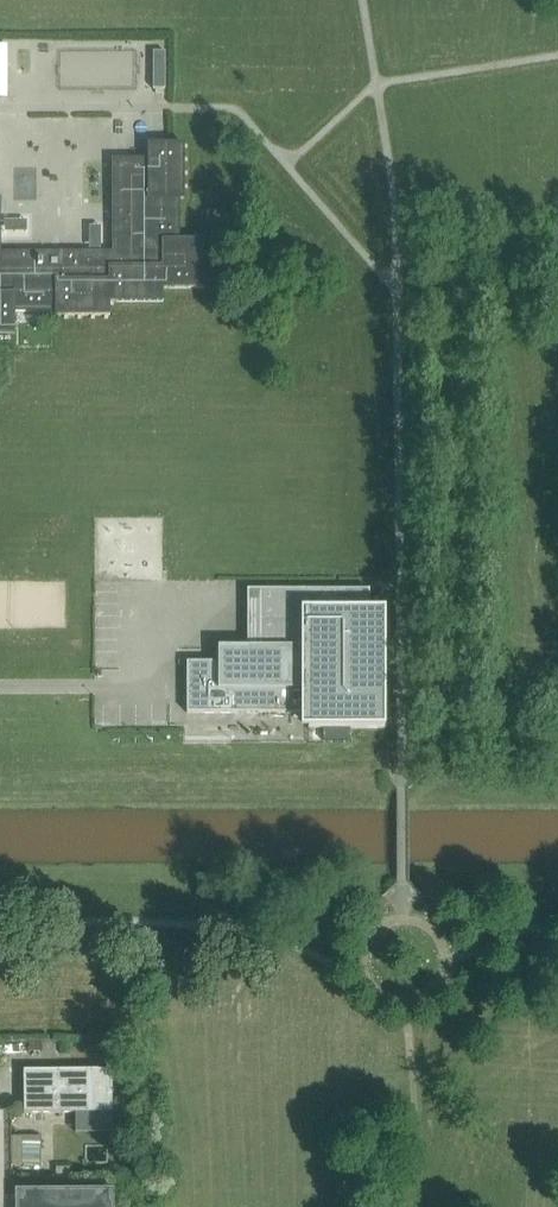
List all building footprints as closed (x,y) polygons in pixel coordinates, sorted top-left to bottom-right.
[(165,89),(165,52),(152,52),(152,89),(165,89)] [(14,334),(14,311),(54,311),(54,316),(109,316),(109,302),(162,302),(162,288),(202,288),(202,239),(179,239),(179,199),(183,199),(183,144),(147,144),(147,159),(111,159),(112,252),(0,252),(0,198),(0,334),(14,334)] [(217,663),(186,662),(186,713),(308,713),(308,728),(384,728),(384,609),(369,609),(369,590),(246,590),(246,647),(217,647),(217,663)] [(112,1113),(111,1092),(111,1091),(109,1091),(109,1070),(23,1071),(24,1113),(112,1113)] [(108,1200),(108,1195),(112,1195),(112,1193),(14,1193),(14,1195),(16,1195),(16,1198),(2,1198),(1,1114),(3,1114),(3,1112),(0,1112),(0,1206),(108,1206),(108,1200)]
